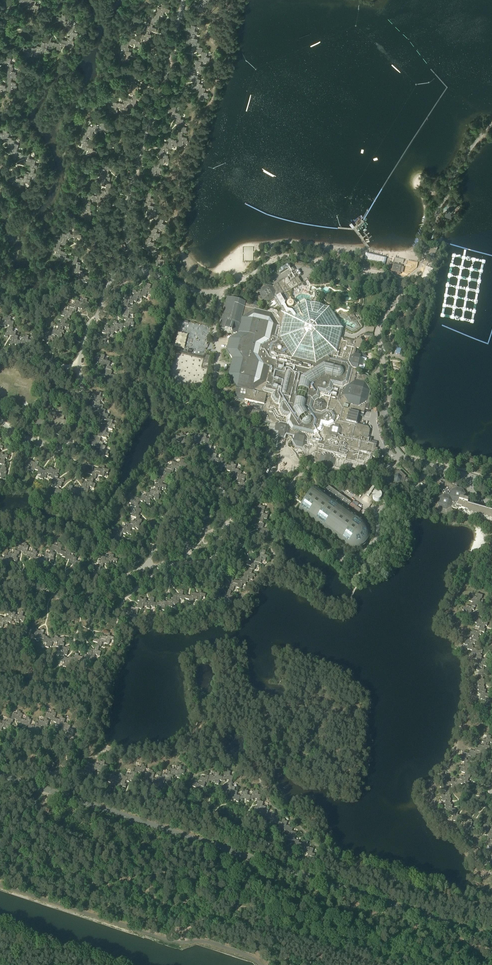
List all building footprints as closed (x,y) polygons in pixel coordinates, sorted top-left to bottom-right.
[(19,1),(22,2),(22,1),(28,3),(28,0),(31,1),(30,5),(28,5),(27,8),(32,10),(34,11),(35,8),(38,8),(39,5),(35,4),(36,0),(19,0),(19,1)] [(193,7),(198,8),(198,10),(202,11),(203,7),(206,7),(206,5),(205,4),(206,1),(209,2),(210,0),(200,0),(203,1),(202,4),(200,4),(194,3),(193,7)] [(23,47),(22,51),(26,52),(25,55),(29,56),(30,55),(32,56),(33,52),(37,53),(37,52),(40,53),(41,50),(46,51),(48,45),(52,46),(53,44),(57,45),(56,49),(60,50),(62,45),(69,47),(70,43),(73,43),(74,40),(72,39),(73,35),(77,36),(78,32),(73,31),(75,24),(71,22),(71,19),(68,19),(68,20),(65,20),(66,15),(62,14),(61,16),(57,15),(56,19),(61,20),(60,24),(62,24),(62,22),(65,23),(64,25),(68,26),(66,31),(67,31),(67,33),(70,34),(69,37),(68,36),(67,40),(62,38),(61,39),(59,39),(58,42),(53,41),(51,41),(52,36),(48,35),(47,40),(43,39),(43,41),(42,41),(41,46),(37,45),(36,46),(35,46),(35,47),(30,46),(30,47),(27,46),(27,48),(23,47)] [(1,93),(2,89),(5,90),(6,89),(11,91),(13,87),(16,88),(17,85),(16,84),(16,82),(11,81),(12,78),(12,77),(16,78),(17,71),(12,70),(13,66),(12,66),(13,63),(10,62),(11,57),(7,56),(6,59),(2,58),(1,61),(6,63),(5,66),(7,67),(6,68),(7,68),(6,73),(7,73),(6,76),(8,76),(7,79),(8,79),(7,83),(8,83),(7,86),(6,86),(6,87),(5,87),(6,84),(0,83),(0,82),(0,93),(1,93)] [(108,103),(107,107),(110,108),(109,111),(111,112),(112,110),(113,111),(113,112),(117,113),(118,109),(116,109),(117,105),(118,106),(118,105),(119,105),(119,107),(128,110),(129,107),(127,107),(127,103),(128,103),(128,104),(131,105),(136,106),(137,102),(135,102),(136,98),(138,99),(138,95),(136,95),(137,92),(135,91),(136,88),(137,88),(138,85),(135,84),(136,81),(135,81),(135,77),(136,77),(137,74),(131,72),(130,76),(127,75),(126,79),(127,79),(127,81),(132,82),(131,87),(126,86),(124,91),(133,93),(132,98),(127,96),(126,99),(123,98),(122,103),(113,100),(112,104),(108,103)] [(150,170),(149,174),(155,175),(156,172),(160,173),(160,170),(162,171),(162,167),(159,167),(160,163),(163,164),(164,160),(168,161),(169,157),(167,157),(168,155),(163,154),(164,149),(167,150),(168,147),(172,148),(173,145),(176,145),(182,146),(183,142),(187,143),(188,140),(187,139),(187,137),(182,136),(183,131),(186,132),(187,130),(186,129),(186,126),(183,126),(184,122),(183,121),(183,118),(181,117),(181,113),(175,111),(176,106),(172,105),(171,108),(166,108),(166,111),(170,112),(169,115),(171,116),(171,117),(176,118),(175,122),(177,122),(176,124),(177,124),(176,128),(177,128),(177,132),(178,132),(178,134),(178,137),(179,138),(178,141),(177,141),(177,142),(176,142),(176,139),(171,138),(171,137),(168,136),(167,140),(168,140),(168,144),(167,143),(164,142),(164,144),(162,143),(162,142),(159,141),(158,145),(160,145),(159,148),(158,148),(157,152),(159,152),(159,155),(160,156),(160,159),(158,159),(157,163),(156,162),(156,164),(154,164),(153,166),(152,166),(151,170),(150,170)] [(1,136),(0,138),(3,138),(3,140),(7,141),(7,142),(8,142),(8,144),(11,145),(10,150),(11,151),(10,152),(14,153),(12,159),(16,159),(17,155),(20,156),(25,158),(24,161),(26,162),(25,163),(30,164),(29,167),(31,167),(30,171),(26,170),(26,172),(25,172),(24,177),(20,176),(19,177),(17,177),(18,175),(16,174),(15,178),(10,176),(9,180),(13,181),(13,184),(17,185),(18,180),(21,181),(20,183),(24,184),(24,181),(29,182),(31,175),(36,177),(37,172),(34,172),(35,167),(37,168),(37,164),(35,164),(36,159),(33,159),(33,160),(31,159),(32,158),(29,157),(30,152),(26,151),(25,154),(21,153),(21,151),(17,150),(19,143),(14,142),(15,139),(12,138),(12,137),(8,136),(9,132),(7,132),(8,130),(3,129),(2,132),(0,132),(0,136),(1,136)] [(81,206),(80,213),(85,214),(84,217),(90,219),(91,215),(90,215),(92,211),(90,210),(91,207),(90,207),(91,204),(90,204),(91,201),(89,201),(90,197),(91,198),(91,197),(93,197),(92,199),(101,201),(102,199),(100,199),(101,196),(104,197),(104,195),(106,196),(106,197),(109,198),(110,194),(109,194),(110,190),(111,191),(112,187),(110,187),(111,183),(108,182),(109,180),(110,176),(109,176),(109,173),(108,172),(109,169),(110,169),(111,166),(105,164),(104,168),(100,167),(99,171),(100,171),(100,173),(101,173),(100,176),(102,177),(101,181),(102,181),(101,184),(106,185),(105,189),(101,188),(100,192),(97,191),(96,195),(92,194),(86,193),(85,197),(82,196),(81,199),(83,199),(82,202),(87,203),(85,207),(81,206)] [(142,193),(141,196),(146,198),(145,201),(143,201),(143,203),(144,204),(144,206),(143,205),(142,209),(145,210),(146,208),(149,209),(149,210),(148,210),(148,212),(149,213),(149,214),(148,214),(147,217),(150,218),(151,217),(154,218),(154,219),(157,220),(158,221),(157,224),(155,224),(154,227),(151,226),(151,229),(151,230),(151,231),(151,233),(149,233),(148,236),(145,235),(145,238),(146,239),(145,242),(143,242),(142,245),(145,246),(146,245),(147,245),(147,247),(150,248),(150,247),(151,247),(150,251),(148,250),(147,253),(150,254),(151,254),(152,254),(152,255),(156,256),(155,261),(156,261),(155,264),(156,264),(156,267),(160,268),(161,264),(163,264),(164,259),(160,258),(161,254),(158,253),(159,250),(155,249),(156,245),(153,244),(154,241),(150,240),(151,236),(157,237),(158,235),(157,235),(157,234),(159,235),(160,232),(156,232),(157,227),(163,229),(164,227),(165,227),(166,224),(163,223),(164,219),(158,217),(159,214),(155,213),(156,209),(153,208),(154,205),(150,204),(151,200),(153,201),(153,197),(150,197),(152,192),(147,191),(147,194),(142,193)] [(431,247),(427,259),(433,261),(434,259),(432,258),(434,251),(436,252),(437,249),(431,247)] [(366,253),(364,260),(384,265),(386,258),(366,253)] [(407,261),(405,268),(407,269),(409,272),(418,265),(416,263),(407,261)] [(388,263),(387,269),(392,270),(391,273),(400,275),(402,266),(388,263)] [(285,315),(292,310),(291,309),(284,296),(302,286),(297,279),(299,278),(295,272),(288,276),(291,282),(290,283),(287,279),(273,288),(266,287),(261,290),(261,292),(259,292),(258,294),(260,294),(260,296),(263,301),(269,303),(270,302),(274,300),(282,312),(285,315)] [(97,338),(97,341),(101,342),(101,346),(105,346),(105,342),(108,342),(109,336),(113,337),(114,333),(117,334),(118,331),(122,332),(123,329),(129,330),(130,327),(133,328),(134,324),(133,323),(133,321),(128,319),(129,315),(133,317),(134,313),(132,313),(133,310),(128,309),(129,305),(133,306),(133,303),(137,304),(138,300),(142,301),(143,298),(146,299),(147,295),(151,296),(151,294),(153,294),(154,291),(150,290),(151,286),(147,285),(146,287),(145,287),(144,290),(143,290),(142,293),(138,293),(138,294),(136,294),(136,293),(133,292),(132,295),(134,295),(133,299),(132,299),(132,298),(129,298),(129,299),(127,298),(127,297),(124,297),(123,300),(124,300),(124,303),(123,303),(122,307),(124,307),(123,311),(125,311),(124,314),(123,314),(122,318),(124,318),(124,322),(125,322),(125,326),(117,325),(117,323),(113,322),(113,326),(114,326),(113,328),(111,327),(111,331),(108,330),(108,328),(105,327),(104,331),(104,332),(102,332),(102,335),(103,335),(103,339),(97,338)] [(354,342),(341,340),(342,336),(343,330),(336,319),(334,315),(333,313),(330,309),(327,308),(317,306),(310,304),(306,302),(305,303),(304,301),(296,306),(295,306),(296,308),(292,310),(285,315),(282,312),(278,315),(277,313),(276,312),(270,311),(269,310),(268,311),(267,312),(267,314),(259,312),(259,308),(257,308),(258,304),(254,303),(251,302),(250,306),(245,305),(245,303),(239,302),(240,300),(233,298),(233,300),(226,299),(225,307),(222,320),(221,323),(219,330),(229,335),(230,336),(226,350),(226,352),(231,360),(230,364),(230,367),(229,372),(228,375),(235,386),(237,389),(235,394),(238,400),(257,404),(257,406),(262,408),(261,411),(255,410),(254,411),(248,410),(246,416),(251,417),(251,420),(258,422),(258,424),(262,424),(262,423),(270,424),(269,430),(273,431),(272,433),(276,434),(275,438),(285,440),(286,436),(289,437),(292,437),(291,443),(295,449),(301,450),(305,456),(304,460),(309,461),(313,466),(319,468),(322,473),(328,474),(333,471),(339,473),(344,470),(352,472),(352,470),(360,471),(361,470),(369,471),(371,460),(372,458),(374,458),(375,458),(375,457),(377,450),(375,449),(377,443),(374,443),(375,441),(368,439),(370,432),(369,430),(369,429),(367,428),(366,427),(356,425),(358,416),(363,417),(365,410),(368,411),(369,405),(371,398),(369,397),(370,394),(370,392),(369,390),(371,389),(367,383),(368,378),(356,375),(358,367),(362,368),(364,362),(360,361),(360,357),(354,355),(356,350),(358,350),(365,347),(360,339),(354,342)] [(44,336),(43,342),(46,343),(46,342),(50,343),(49,345),(52,346),(53,342),(53,340),(54,340),(55,337),(58,338),(58,339),(61,340),(62,337),(61,337),(62,335),(63,335),(64,333),(62,332),(63,328),(69,330),(70,327),(65,325),(66,323),(67,323),(68,320),(69,321),(70,317),(72,318),(73,313),(76,314),(77,310),(82,311),(82,310),(84,311),(85,307),(90,309),(91,305),(87,304),(88,301),(83,299),(82,304),(75,302),(74,307),(71,306),(70,309),(69,309),(68,312),(64,311),(63,314),(62,313),(60,317),(64,318),(63,321),(61,321),(60,326),(57,325),(56,328),(58,328),(57,332),(53,331),(52,334),(49,333),(48,337),(44,336)] [(353,315),(348,318),(351,323),(354,324),(359,321),(357,319),(356,320),(353,315)] [(95,357),(94,360),(99,362),(98,365),(100,366),(100,367),(105,369),(104,372),(106,373),(105,374),(106,374),(105,379),(106,379),(106,382),(107,382),(106,385),(110,386),(111,382),(115,383),(116,380),(114,380),(115,377),(111,376),(112,372),(111,372),(112,369),(109,368),(110,364),(103,361),(105,357),(101,355),(100,359),(95,357)] [(92,394),(91,398),(96,399),(95,403),(93,403),(92,405),(94,405),(93,407),(92,407),(92,410),(95,411),(95,410),(99,410),(98,412),(97,414),(99,414),(98,416),(97,416),(97,419),(100,420),(100,418),(104,419),(103,421),(106,421),(106,422),(107,423),(106,426),(104,426),(104,429),(101,428),(100,431),(101,432),(100,435),(98,434),(97,437),(95,437),(94,440),(95,440),(94,444),(92,443),(91,447),(95,447),(97,447),(96,449),(99,449),(100,449),(99,454),(100,454),(98,459),(104,460),(105,457),(108,458),(109,452),(105,451),(106,447),(103,446),(103,443),(100,442),(101,438),(109,440),(110,435),(106,434),(107,429),(112,431),(113,429),(115,429),(115,426),(112,425),(113,421),(107,419),(108,415),(105,415),(106,411),(102,410),(103,407),(100,406),(101,402),(103,403),(104,400),(100,399),(102,394),(97,392),(96,396),(92,394)] [(49,413),(48,418),(53,419),(49,434),(63,438),(67,422),(63,422),(65,417),(49,413)] [(38,420),(35,430),(41,432),(45,422),(38,420)] [(176,436),(175,439),(177,440),(176,442),(179,443),(179,444),(190,447),(191,445),(197,446),(198,444),(201,445),(202,443),(205,444),(205,445),(206,445),(205,448),(206,448),(205,452),(203,451),(202,455),(205,456),(206,455),(208,455),(207,457),(210,457),(211,457),(210,460),(208,460),(207,463),(211,464),(213,464),(213,466),(215,466),(215,465),(219,466),(218,471),(221,471),(222,467),(225,467),(224,469),(227,469),(227,471),(230,472),(230,473),(234,474),(233,475),(235,476),(234,477),(238,478),(236,483),(238,484),(237,486),(241,487),(239,492),(243,493),(244,488),(248,489),(249,485),(244,484),(245,481),(244,480),(244,478),(242,477),(242,476),(241,475),(241,472),(238,471),(239,470),(235,469),(236,465),(231,464),(230,466),(226,465),(227,464),(222,462),(222,461),(222,459),(220,458),(219,460),(216,459),(217,455),(213,454),(214,451),(210,450),(211,446),(208,445),(210,440),(206,439),(207,435),(203,434),(203,436),(201,435),(199,441),(195,439),(196,436),(193,435),(192,436),(190,436),(189,441),(185,440),(186,436),(183,436),(183,434),(180,433),(179,437),(176,436)] [(111,534),(110,536),(114,537),(113,541),(117,542),(117,540),(119,540),(120,537),(121,538),(122,534),(126,534),(126,533),(128,534),(131,535),(132,532),(130,532),(131,528),(132,529),(134,530),(135,528),(138,529),(138,530),(140,531),(140,527),(139,527),(140,523),(141,524),(142,520),(139,520),(140,517),(138,516),(139,513),(140,513),(141,510),(139,509),(139,506),(138,505),(139,502),(140,502),(140,501),(143,502),(143,501),(147,502),(146,504),(150,505),(151,502),(150,502),(150,499),(152,500),(152,497),(152,496),(158,497),(159,494),(161,495),(161,492),(160,492),(161,488),(166,489),(167,486),(162,485),(163,483),(164,483),(164,481),(166,482),(167,478),(168,478),(169,474),(171,475),(171,473),(173,473),(174,470),(179,471),(179,470),(181,471),(182,467),(187,468),(188,465),(183,464),(184,460),(180,459),(179,464),(172,462),(170,467),(167,466),(167,469),(166,469),(165,472),(161,471),(160,474),(158,474),(158,476),(161,477),(160,481),(159,481),(157,485),(154,484),(154,488),(155,488),(154,491),(150,490),(149,494),(146,493),(145,496),(145,497),(143,497),(143,496),(141,495),(141,499),(135,497),(134,501),(130,500),(129,503),(131,504),(130,506),(135,508),(134,512),(131,511),(130,514),(131,515),(131,517),(136,518),(135,522),(131,522),(130,524),(127,524),(126,527),(122,526),(121,530),(118,529),(117,532),(113,531),(112,534),(111,534)] [(27,460),(26,467),(29,468),(28,471),(31,472),(31,474),(33,474),(34,471),(38,472),(37,475),(41,476),(40,480),(43,481),(43,479),(46,480),(47,475),(51,476),(50,480),(53,480),(52,484),(56,485),(55,489),(56,489),(54,495),(58,496),(57,499),(60,500),(61,499),(63,499),(64,494),(69,495),(68,499),(70,500),(71,498),(74,499),(75,496),(79,497),(79,495),(82,496),(83,494),(88,495),(89,488),(94,489),(95,485),(92,484),(93,480),(95,480),(96,476),(104,478),(105,473),(108,474),(109,471),(102,469),(102,470),(95,469),(94,473),(88,472),(87,475),(92,476),(91,479),(90,479),(89,484),(87,483),(87,485),(83,484),(82,489),(81,489),(78,488),(78,490),(77,490),(76,491),(71,489),(71,492),(63,490),(62,492),(59,491),(59,490),(58,489),(59,488),(61,489),(62,483),(64,483),(65,480),(61,479),(61,481),(57,480),(57,479),(58,479),(58,477),(57,476),(58,474),(59,475),(60,471),(56,470),(56,472),(52,471),(53,470),(49,469),(49,471),(46,471),(45,472),(42,471),(42,470),(40,470),(40,468),(37,468),(38,466),(34,465),(35,464),(31,463),(31,461),(27,460)] [(384,475),(384,478),(386,478),(385,482),(389,486),(392,484),(395,488),(403,485),(404,484),(407,484),(408,480),(405,479),(405,477),(399,471),(384,475)] [(432,504),(437,513),(438,512),(446,514),(447,516),(453,512),(451,508),(457,510),(457,509),(460,510),(462,514),(464,512),(466,515),(468,514),(469,516),(470,515),(472,517),(474,516),(475,518),(478,517),(479,519),(482,518),(483,521),(485,520),(486,521),(489,521),(491,526),(491,512),(467,505),(468,502),(464,501),(465,495),(462,490),(456,488),(457,485),(437,479),(434,487),(440,489),(443,494),(437,497),(435,504),(432,504)] [(349,502),(326,486),(322,492),(316,487),(311,493),(299,484),(295,490),(291,496),(303,505),(298,511),(347,547),(351,549),(358,549),(363,546),(367,542),(369,537),(370,533),(367,526),(364,522),(365,520),(362,518),(361,520),(357,517),(358,515),(352,511),(351,513),(347,510),(348,508),(358,515),(361,511),(354,506),(356,503),(353,502),(352,504),(351,503),(352,502),(350,501),(349,502)] [(375,494),(373,494),(373,496),(372,497),(372,498),(373,500),(373,501),(374,501),(375,502),(376,502),(378,502),(379,502),(381,500),(381,499),(381,498),(381,496),(381,495),(380,494),(379,494),(379,493),(377,493),(376,493),(375,494)] [(254,525),(254,528),(258,529),(258,531),(262,532),(261,535),(264,536),(263,540),(265,540),(266,538),(270,539),(271,536),(268,535),(269,531),(263,529),(264,524),(262,524),(263,519),(267,520),(268,516),(263,515),(265,508),(260,506),(261,503),(258,503),(257,507),(255,507),(254,509),(258,510),(256,515),(257,515),(257,517),(260,518),(259,523),(260,523),(259,526),(254,525)] [(1,565),(0,566),(3,567),(3,565),(5,566),(5,567),(9,568),(10,565),(8,564),(8,561),(9,561),(9,562),(12,562),(12,561),(14,561),(14,562),(17,563),(18,560),(16,559),(17,556),(18,556),(19,553),(20,553),(21,552),(24,553),(24,555),(27,556),(26,559),(29,560),(30,559),(33,560),(32,561),(35,562),(35,565),(39,566),(39,565),(42,566),(41,567),(44,568),(45,565),(44,565),(45,563),(47,563),(47,561),(48,561),(48,560),(51,561),(50,562),(53,563),(54,560),(55,554),(53,554),(53,552),(55,553),(55,552),(58,553),(57,554),(60,555),(60,556),(62,557),(62,558),(65,559),(65,560),(68,561),(68,562),(70,563),(69,565),(73,566),(72,571),(75,572),(76,567),(79,568),(80,564),(76,563),(77,559),(74,558),(74,557),(70,556),(71,553),(69,552),(69,550),(66,550),(65,553),(61,552),(62,546),(60,546),(61,544),(57,543),(56,547),(53,546),(51,552),(50,551),(49,555),(45,554),(44,557),(41,556),(40,560),(36,559),(37,553),(35,553),(36,551),(32,550),(31,554),(27,553),(28,547),(26,547),(27,545),(24,544),(23,548),(19,547),(17,552),(13,551),(12,555),(9,554),(8,557),(5,556),(3,560),(2,560),(0,559),(0,557),(0,565),(1,565)] [(92,567),(92,571),(95,571),(93,576),(97,577),(98,572),(102,573),(102,571),(100,570),(101,568),(103,568),(103,565),(109,566),(109,565),(111,566),(112,562),(117,563),(118,560),(113,559),(114,556),(110,555),(108,559),(101,558),(100,562),(97,561),(96,564),(98,565),(97,568),(92,567)] [(124,609),(123,613),(127,614),(127,618),(129,618),(129,617),(132,617),(133,614),(137,615),(139,609),(142,610),(143,606),(147,607),(146,609),(149,610),(150,607),(155,608),(155,606),(159,607),(158,611),(161,612),(161,610),(164,611),(165,607),(169,608),(169,607),(172,608),(173,605),(178,606),(179,600),(189,602),(189,604),(192,604),(193,600),(200,602),(202,597),(205,598),(205,595),(201,593),(201,591),(199,591),(198,594),(193,593),(193,594),(191,593),(190,597),(182,595),(183,591),(180,590),(179,595),(175,594),(175,596),(174,596),(172,601),(169,600),(168,602),(167,601),(167,602),(162,601),(162,603),(159,602),(158,603),(156,603),(155,604),(153,603),(154,598),(151,598),(150,602),(146,601),(146,600),(144,599),(143,601),(141,600),(142,599),(138,598),(137,602),(139,602),(138,605),(137,605),(136,608),(135,608),(135,609),(130,608),(130,609),(127,608),(127,610),(124,609)] [(462,611),(466,612),(465,616),(470,617),(470,618),(474,619),(473,622),(476,623),(475,627),(479,628),(478,632),(473,631),(472,633),(470,633),(469,636),(473,637),(473,639),(472,641),(466,640),(466,642),(464,641),(463,645),(468,646),(466,650),(472,651),(471,655),(474,656),(473,659),(477,660),(476,663),(479,664),(479,668),(476,667),(475,671),(479,672),(478,676),(479,677),(478,681),(475,680),(474,682),(475,683),(475,685),(478,686),(477,690),(479,690),(478,694),(481,694),(479,699),(486,701),(485,705),(489,706),(490,703),(491,704),(491,701),(491,700),(491,697),(490,696),(490,695),(485,694),(486,690),(484,690),(485,687),(483,687),(484,686),(483,685),(484,683),(483,683),(484,679),(482,679),(483,677),(482,677),(483,674),(487,676),(488,673),(483,671),(484,667),(486,668),(487,665),(485,665),(486,661),(487,662),(487,660),(484,659),(484,661),(481,660),(482,656),(480,656),(481,654),(482,654),(483,651),(480,650),(480,651),(472,649),(473,647),(472,646),(473,644),(475,645),(475,642),(477,642),(479,635),(480,636),(481,633),(484,634),(485,629),(484,629),(485,626),(487,627),(487,624),(484,623),(482,623),(482,621),(479,621),(480,618),(482,618),(482,615),(479,614),(479,615),(473,613),(473,616),(472,615),(472,613),(471,613),(472,610),(474,611),(474,608),(475,608),(476,605),(479,605),(480,600),(481,600),(482,596),(476,594),(475,598),(472,597),(471,600),(469,599),(468,602),(472,603),(471,607),(465,606),(465,608),(463,608),(462,611)] [(3,629),(4,625),(7,626),(8,623),(11,624),(13,621),(16,622),(15,623),(19,624),(20,621),(24,622),(25,618),(22,617),(24,613),(20,612),(19,617),(17,617),(17,616),(15,616),(16,614),(13,613),(13,615),(10,614),(10,613),(8,613),(7,616),(8,616),(8,619),(7,618),(7,619),(4,618),(4,620),(2,619),(2,618),(0,618),(0,629),(3,629)] [(33,629),(31,635),(35,636),(34,640),(37,640),(36,642),(39,642),(39,639),(43,640),(43,644),(46,644),(45,648),(48,649),(49,648),(51,648),(53,643),(57,644),(56,648),(59,649),(58,652),(62,653),(61,656),(62,657),(60,663),(64,664),(63,667),(66,668),(66,667),(69,667),(70,662),(75,663),(74,667),(76,668),(77,666),(79,667),(80,664),(84,664),(84,663),(88,664),(89,661),(93,662),(95,656),(100,657),(101,653),(98,652),(99,647),(101,648),(102,643),(105,644),(105,645),(109,646),(110,641),(113,641),(114,638),(110,637),(110,635),(108,634),(107,638),(102,637),(101,640),(99,639),(99,641),(94,639),(93,643),(98,644),(97,646),(96,646),(95,651),(91,650),(90,652),(89,652),(88,657),(84,656),(84,658),(82,657),(82,658),(78,657),(78,658),(74,658),(74,659),(72,658),(72,659),(69,658),(68,660),(65,659),(65,658),(64,657),(64,656),(67,657),(68,651),(69,652),(70,648),(67,647),(66,649),(63,648),(63,647),(64,645),(63,644),(63,642),(64,643),(65,639),(62,638),(61,640),(58,639),(58,638),(55,637),(54,640),(51,639),(51,640),(47,640),(48,638),(45,638),(45,637),(43,636),(43,634),(40,634),(40,632),(36,631),(36,630),(33,629)] [(2,735),(3,732),(1,731),(2,728),(3,728),(6,729),(6,728),(8,728),(7,729),(11,730),(12,726),(10,726),(11,724),(12,724),(13,720),(14,720),(17,720),(17,723),(20,723),(19,725),(23,726),(23,725),(27,726),(26,728),(29,729),(28,732),(32,732),(32,731),(35,732),(35,734),(38,735),(39,732),(38,732),(39,730),(40,730),(41,727),(44,727),(44,729),(46,730),(48,721),(47,721),(47,719),(48,720),(48,719),(51,719),(51,721),(54,722),(54,723),(59,724),(59,726),(60,726),(59,727),(63,728),(62,729),(64,729),(63,732),(67,732),(66,738),(67,738),(67,740),(73,741),(72,743),(75,744),(77,737),(75,736),(74,738),(72,737),(74,730),(70,729),(70,726),(67,726),(68,724),(64,723),(65,719),(63,718),(60,717),(59,720),(54,719),(56,713),(54,713),(54,711),(51,710),(50,714),(46,713),(45,718),(43,718),(43,722),(39,721),(38,724),(35,723),(34,726),(30,725),(31,720),(29,720),(29,718),(26,717),(25,721),(21,720),(22,716),(20,715),(21,712),(17,711),(16,714),(12,713),(11,719),(7,718),(6,722),(2,721),(2,724),(0,724),(0,734),(2,735)] [(109,779),(108,783),(110,784),(109,787),(113,789),(115,782),(118,783),(117,786),(120,787),(120,786),(122,786),(122,787),(125,788),(126,784),(125,784),(126,781),(134,783),(135,780),(134,779),(135,776),(137,776),(138,772),(141,773),(140,775),(144,776),(143,779),(146,780),(147,779),(150,780),(149,782),(152,782),(152,785),(156,786),(156,785),(159,786),(158,787),(162,789),(163,784),(164,780),(168,781),(167,784),(170,784),(172,779),(173,776),(177,777),(178,775),(181,776),(182,775),(183,775),(185,771),(181,770),(182,766),(179,765),(179,767),(176,766),(175,770),(171,769),(170,772),(167,771),(166,775),(162,774),(161,777),(158,776),(157,781),(153,779),(155,773),(152,772),(153,771),(150,770),(148,774),(144,773),(146,766),(141,764),(140,768),(136,766),(134,772),(131,771),(130,775),(126,774),(125,777),(122,776),(121,780),(117,779),(118,777),(115,776),(114,779),(111,778),(111,779),(109,779)] [(193,783),(192,787),(195,788),(194,792),(197,793),(198,788),(202,789),(203,788),(204,788),(205,783),(209,784),(209,782),(211,783),(211,782),(215,783),(216,781),(219,782),(219,781),(221,781),(222,781),(225,782),(225,780),(229,781),(229,784),(227,783),(225,788),(224,788),(223,792),(227,792),(227,791),(230,792),(229,795),(230,795),(230,797),(229,797),(228,800),(231,801),(232,800),(235,801),(235,802),(238,803),(239,800),(242,801),(242,799),(246,800),(246,801),(249,802),(250,800),(253,800),(253,799),(257,800),(256,804),(257,804),(257,808),(254,807),(253,811),(257,812),(257,811),(259,811),(259,813),(261,813),(262,813),(261,817),(260,816),(259,819),(262,820),(264,820),(264,822),(266,822),(267,821),(268,821),(269,819),(269,820),(269,822),(270,822),(269,827),(272,828),(274,823),(276,824),(275,825),(278,826),(278,827),(281,828),(281,829),(285,831),(284,832),(286,832),(285,834),(289,835),(287,840),(288,840),(288,842),(291,843),(290,848),(293,849),(295,844),(297,845),(297,846),(302,848),(301,851),(303,852),(303,853),(308,854),(307,856),(314,858),(315,855),(312,854),(313,849),(306,847),(308,842),(304,841),(303,844),(298,843),(299,841),(294,840),(296,833),(292,832),(293,829),(289,828),(290,827),(286,826),(287,822),(284,821),(285,820),(282,819),(281,822),(277,821),(278,820),(274,819),(274,815),(271,814),(270,816),(267,815),(268,811),(265,810),(266,807),(262,806),(263,802),(260,801),(261,796),(258,795),(259,791),(255,790),(255,791),(253,791),(251,796),(247,795),(248,792),(245,791),(244,792),(242,791),(240,797),(236,796),(237,792),(234,791),(235,788),(231,787),(232,783),(233,777),(229,776),(230,772),(227,771),(227,773),(225,772),(223,777),(219,776),(220,773),(217,772),(217,774),(214,773),(213,776),(209,775),(209,777),(205,776),(205,779),(200,777),(198,784),(193,783)] [(482,830),(486,831),(485,835),(488,836),(487,839),(491,840),(490,844),(488,843),(487,847),(490,847),(489,852),(491,853),(490,856),(486,855),(485,858),(487,858),(486,861),(490,862),(489,866),(490,866),(489,869),(491,870),(490,875),(491,875),(491,832),(491,831),(491,830),(491,826),(490,826),(490,827),(488,827),(488,825),(484,824),(482,830)]
